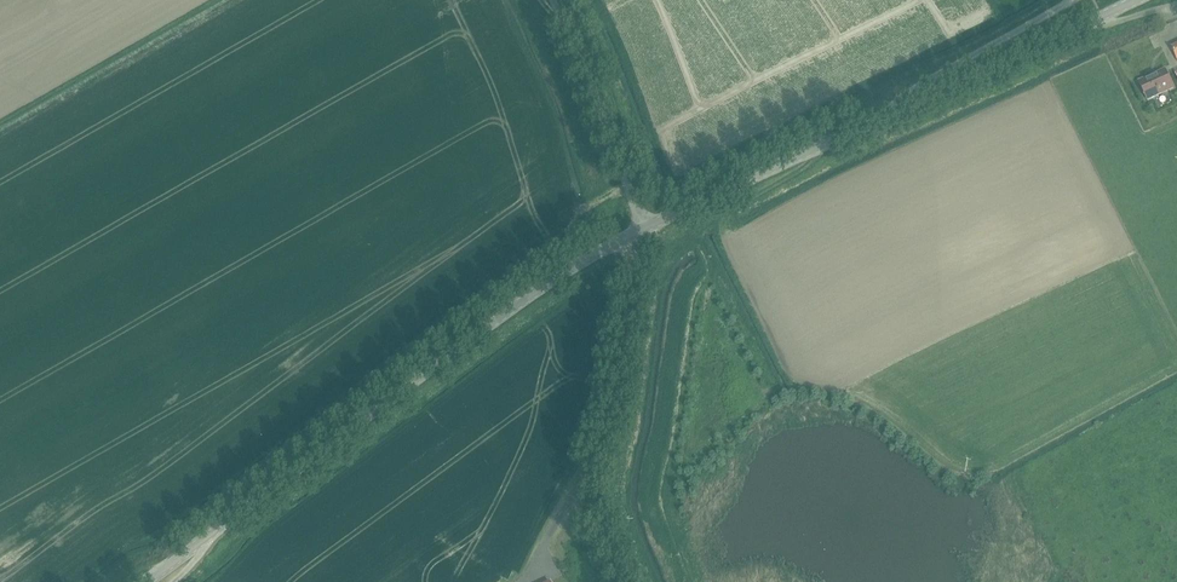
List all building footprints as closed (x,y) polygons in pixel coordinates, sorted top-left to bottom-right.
[(1173,84),(1164,66),(1138,79),(1147,97),(1173,84)]
